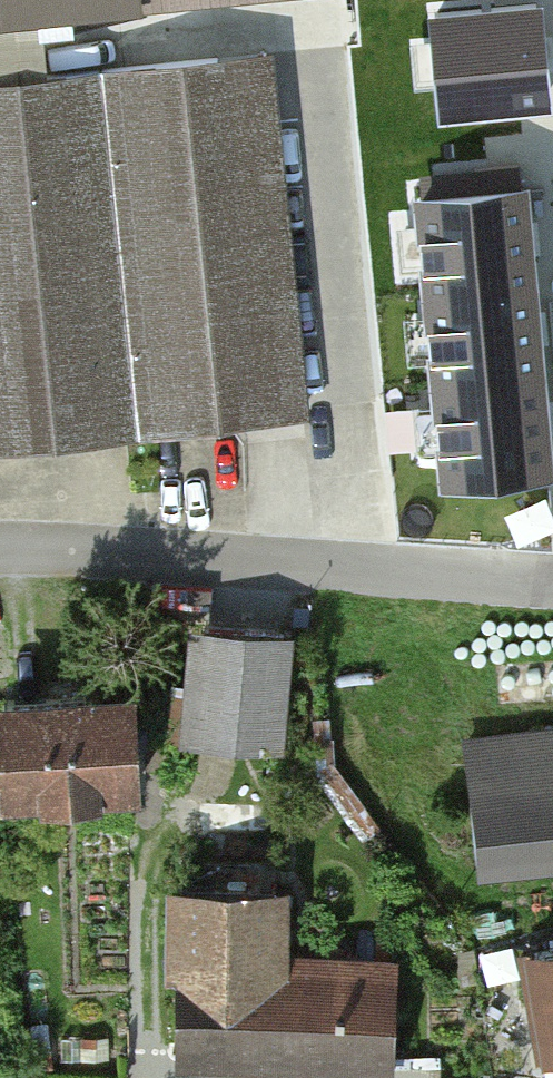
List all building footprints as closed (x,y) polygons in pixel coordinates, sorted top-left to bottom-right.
[(138,0),(0,0),(0,13),(138,0)] [(538,5),(437,14),(446,110),(547,101),(538,5)] [(0,81),(0,433),(306,404),(272,55),(0,81)] [(522,187),(420,197),(429,291),(531,281),(522,187)] [(531,281),(429,291),(438,380),(540,370),(531,281)] [(540,370),(438,380),(447,474),(549,464),(540,370)] [(287,638),(188,630),(180,740),(279,747),(287,638)] [(128,791),(122,691),(0,698),(0,798),(128,791)] [(478,875),(552,868),(552,741),(466,749),(478,875)] [(179,898),(172,1063),(388,1072),(392,969),(272,963),(274,902),(179,898)] [(538,1058),(552,1056),(552,948),(522,953),(538,1058)]
